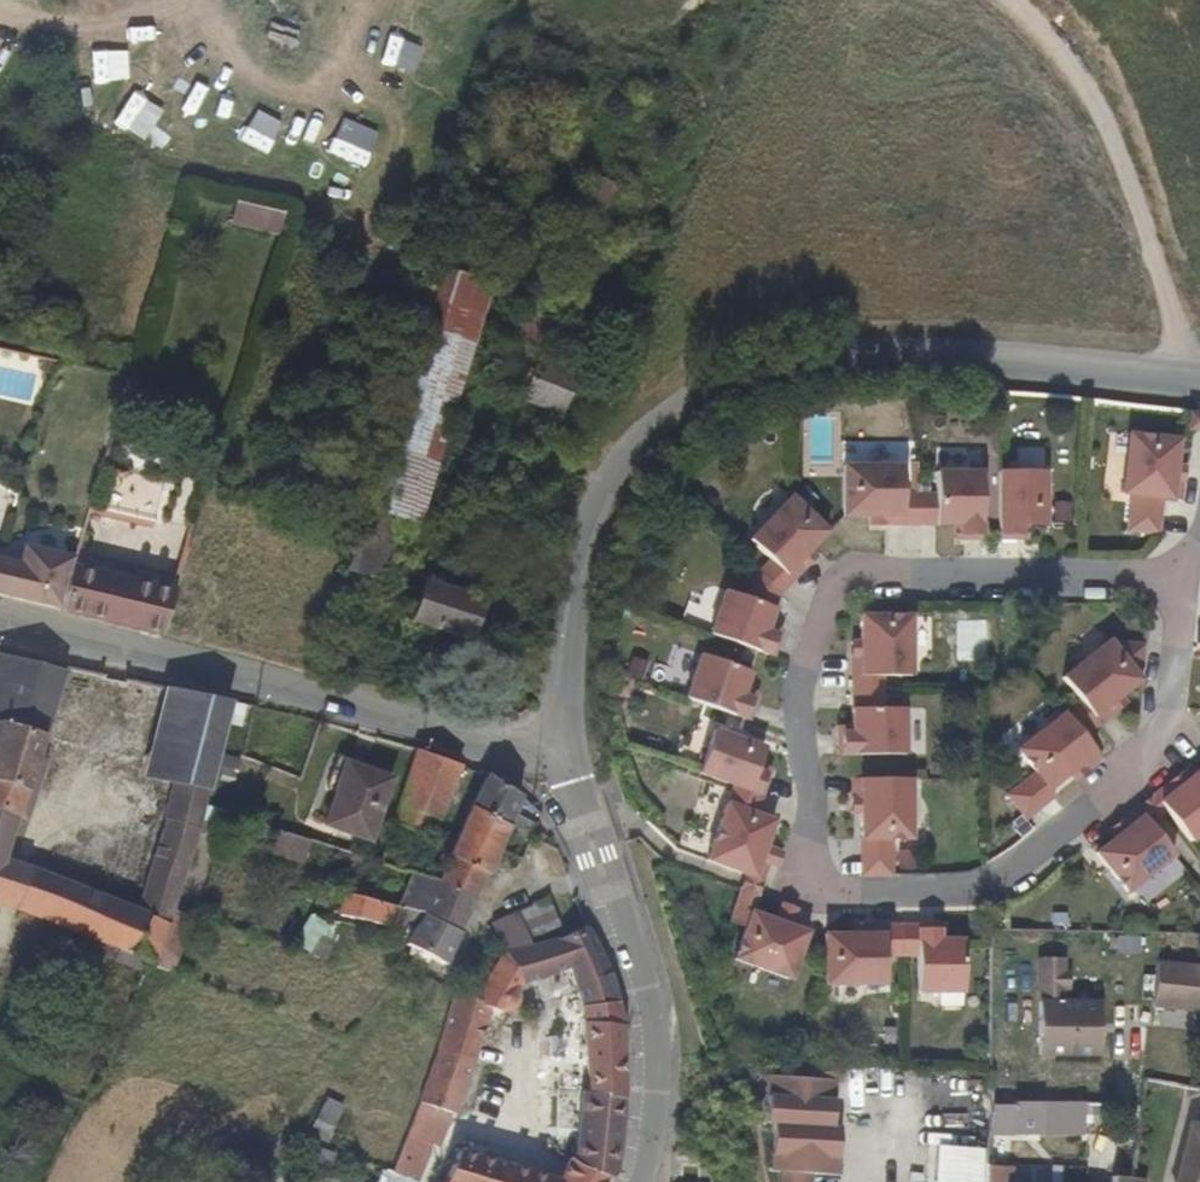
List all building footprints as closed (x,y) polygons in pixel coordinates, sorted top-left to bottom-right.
[(602,217),(614,183),(587,174),(575,208),(602,217)] [(231,203),(229,227),(280,233),(282,208),(231,203)] [(477,286),(488,249),(464,242),(444,236),(433,272),(477,286)] [(490,290),(477,286),(433,272),(367,498),(422,514),(490,290)] [(520,350),(516,359),(521,361),(524,352),(520,350)] [(520,400),(559,417),(575,374),(524,352),(521,361),(524,363),(516,382),(526,386),(520,400)] [(1186,430),(1199,431),(1199,414),(1187,413),(1186,430)] [(1173,465),(1176,440),(1125,435),(1118,494),(1128,495),(1159,498),(1177,500),(1179,482),(1171,481),(1173,465)] [(901,465),(841,465),(841,515),(866,515),(880,515),(880,524),(900,524),(900,494),(901,465)] [(1179,482),(1181,466),(1173,465),(1171,481),(1179,482)] [(950,523),(959,523),(959,538),(979,539),(980,472),(934,471),(933,494),(933,523),(950,523)] [(1044,524),(1044,472),(997,471),(996,539),(1016,539),(1017,524),(1026,524),(1044,524)] [(918,524),(918,494),(900,494),(900,524),(918,524)] [(933,523),(933,494),(918,494),(918,524),(933,523)] [(788,578),(802,565),(795,558),(806,547),(824,529),(789,495),(747,536),(767,557),(788,578)] [(1159,498),(1128,495),(1124,531),(1155,534),(1159,498)] [(418,528),(422,514),(367,498),(359,527),(346,570),(375,578),(392,521),(418,528)] [(866,525),(880,524),(880,515),(866,515),(866,525)] [(951,538),(959,538),(959,523),(950,523),(951,538)] [(1016,539),(1025,539),(1026,524),(1017,524),(1016,539)] [(74,555),(25,545),(12,598),(59,610),(72,562),(74,555)] [(806,547),(795,558),(802,565),(813,554),(806,547)] [(755,569),(776,590),(788,578),(767,557),(755,569)] [(59,610),(162,635),(177,588),(72,562),(59,610)] [(755,569),(748,576),(741,594),(770,605),(776,590),(755,569)] [(424,585),(446,592),(449,583),(427,576),(424,585)] [(421,584),(409,620),(466,639),(479,603),(446,592),(424,585),(421,584)] [(770,605),(741,594),(720,586),(704,630),(767,654),(775,635),(761,629),(765,620),(770,605)] [(882,674),(909,674),(911,615),(907,615),(861,615),(861,640),(860,654),(851,654),(851,674),(860,674),(882,674)] [(765,620),(761,629),(775,635),(778,626),(765,620)] [(860,654),(861,640),(851,639),(851,654),(860,654)] [(1120,697),(1139,682),(1108,642),(1060,679),(1078,702),(1097,727),(1113,714),(1108,707),(1120,697)] [(2,699),(6,700),(19,654),(0,649),(0,707),(2,699)] [(749,698),(736,692),(738,686),(744,668),(694,650),(678,694),(742,718),(749,698)] [(28,821),(49,757),(38,754),(66,665),(19,654),(6,700),(2,699),(0,707),(0,876),(18,819),(28,821)] [(882,674),(860,674),(851,674),(850,690),(882,691),(882,674)] [(752,691),(738,686),(736,692),(749,698),(752,691)] [(165,689),(144,771),(175,780),(208,788),(230,702),(165,689)] [(850,706),(881,707),(882,691),(850,690),(850,706)] [(1120,697),(1108,707),(1113,714),(1126,705),(1120,697)] [(1062,714),(1082,739),(1097,727),(1078,702),(1062,714)] [(850,732),(835,732),(835,753),(901,753),(901,707),(881,707),(850,706),(850,725),(850,732)] [(1082,739),(1062,714),(1015,752),(1033,774),(1046,790),(1064,776),(1078,765),(1083,771),(1098,759),(1082,739)] [(757,746),(709,727),(692,770),(727,783),(741,788),(755,793),(755,794),(762,775),(748,770),(752,761),(757,746)] [(402,787),(445,801),(461,765),(414,749),(402,787)] [(218,754),(213,778),(232,782),(237,758),(218,754)] [(752,761),(748,770),(762,775),(765,766),(752,761)] [(325,823),(368,838),(389,778),(346,764),(325,823)] [(1070,782),(1083,771),(1078,765),(1064,776),(1070,782)] [(520,795),(486,773),(468,809),(508,826),(520,795)] [(1033,774),(1004,797),(1023,820),(1052,797),(1046,790),(1033,774)] [(1189,785),(1177,794),(1171,788),(1155,800),(1167,815),(1191,847),(1199,840),(1199,776),(1189,785)] [(858,836),(887,837),(906,837),(907,779),(848,778),(848,798),(859,798),(859,811),(858,836)] [(1177,794),(1189,785),(1183,778),(1171,788),(1177,794)] [(208,788),(175,780),(138,908),(29,867),(12,911),(148,962),(167,910),(189,850),(208,788)] [(720,801),(748,811),(755,793),(741,788),(727,783),(720,801)] [(402,787),(390,823),(413,831),(418,815),(436,821),(445,801),(402,787)] [(848,798),(848,811),(859,811),(859,798),(848,798)] [(1138,814),(1150,829),(1167,815),(1155,800),(1138,814)] [(766,846),(759,843),(769,818),(748,811),(720,801),(699,858),(740,873),(754,878),(761,860),(766,846)] [(468,809),(455,833),(498,850),(508,826),(468,809)] [(1130,834),(1118,843),(1099,858),(1129,896),(1175,860),(1150,829),(1138,814),(1123,826),(1130,834)] [(436,821),(418,815),(413,831),(429,837),(436,821)] [(1123,826),(1111,835),(1118,843),(1130,834),(1123,826)] [(275,833),(271,857),(303,862),(307,838),(275,833)] [(487,874),(498,850),(455,833),(448,847),(443,858),(487,874)] [(857,874),(886,875),(887,837),(858,836),(857,874)] [(909,871),(911,842),(896,840),(894,869),(909,871)] [(448,847),(443,845),(432,867),(437,869),(443,858),(448,847)] [(775,850),(766,846),(761,860),(764,861),(770,863),(775,850)] [(473,897),(487,874),(443,858),(437,869),(430,883),(473,897)] [(734,888),(750,894),(755,878),(754,878),(740,873),(734,888)] [(387,925),(390,917),(414,926),(417,920),(457,931),(473,897),(430,883),(410,875),(401,899),(410,902),(406,910),(338,891),(332,912),(387,925)] [(734,888),(722,921),(736,926),(742,909),(744,909),(750,894),(734,888)] [(549,894),(533,900),(544,930),(560,923),(549,894)] [(533,900),(519,906),(530,936),(544,930),(533,900)] [(788,908),(772,902),(769,909),(788,916),(788,908)] [(519,906),(504,913),(515,942),(530,936),(519,906)] [(781,975),(801,921),(788,916),(769,909),(766,917),(744,909),(742,909),(736,926),(725,954),(781,975)] [(148,962),(172,971),(193,919),(167,910),(148,962)] [(306,954),(327,961),(347,924),(325,918),(308,950),(306,954)] [(319,926),(306,920),(295,944),(308,950),(319,926)] [(414,926),(408,940),(404,949),(443,966),(457,931),(417,920),(414,926)] [(880,924),(858,924),(858,932),(844,932),(819,932),(818,983),(878,983),(879,956),(880,924)] [(844,932),(858,932),(858,924),(844,924),(844,932)] [(880,924),(879,956),(895,956),(896,924),(880,924)] [(896,924),(895,956),(911,956),(912,925),(896,924)] [(505,950),(497,964),(487,979),(480,990),(474,1000),(489,1005),(523,982),(567,967),(581,1008),(589,1085),(582,1085),(572,1163),(609,1180),(618,1172),(625,1095),(627,1026),(610,973),(587,925),(505,950)] [(957,993),(959,941),(940,940),(930,940),(930,925),(912,925),(911,956),(910,993),(957,993)] [(940,925),(930,925),(930,940),(940,940),(940,925)] [(497,964),(476,951),(467,966),(487,979),(497,964)] [(1034,959),(1033,1055),(1094,1054),(1094,1004),(1058,1003),(1058,989),(1065,989),(1065,973),(1059,973),(1059,959),(1034,959)] [(1163,968),(1154,1010),(1199,1016),(1199,972),(1163,968)] [(467,985),(463,995),(474,1000),(480,990),(467,985)] [(470,1061),(489,1005),(474,1000),(463,995),(455,992),(436,1050),(470,1061)] [(436,1050),(419,1103),(453,1113),(470,1061),(436,1050)] [(777,1171),(776,1181),(810,1181),(810,1174),(838,1175),(839,1160),(834,1159),(836,1129),(830,1128),(833,1082),(766,1078),(763,1123),(771,1124),(768,1170),(777,1171)] [(1075,1103),(1008,1103),(1008,1107),(983,1106),(982,1133),(1075,1136),(1077,1103),(1075,1103)] [(1198,1127),(1186,1181),(1199,1181),(1199,1127),(1198,1127)] [(456,1150),(562,1181),(569,1181),(572,1163),(478,1133),(456,1150)] [(1004,1145),(982,1144),(981,1181),(1003,1181),(1004,1145)] [(456,1150),(441,1181),(562,1181),(456,1150)] [(569,1181),(607,1181),(609,1180),(572,1163),(569,1181)]
